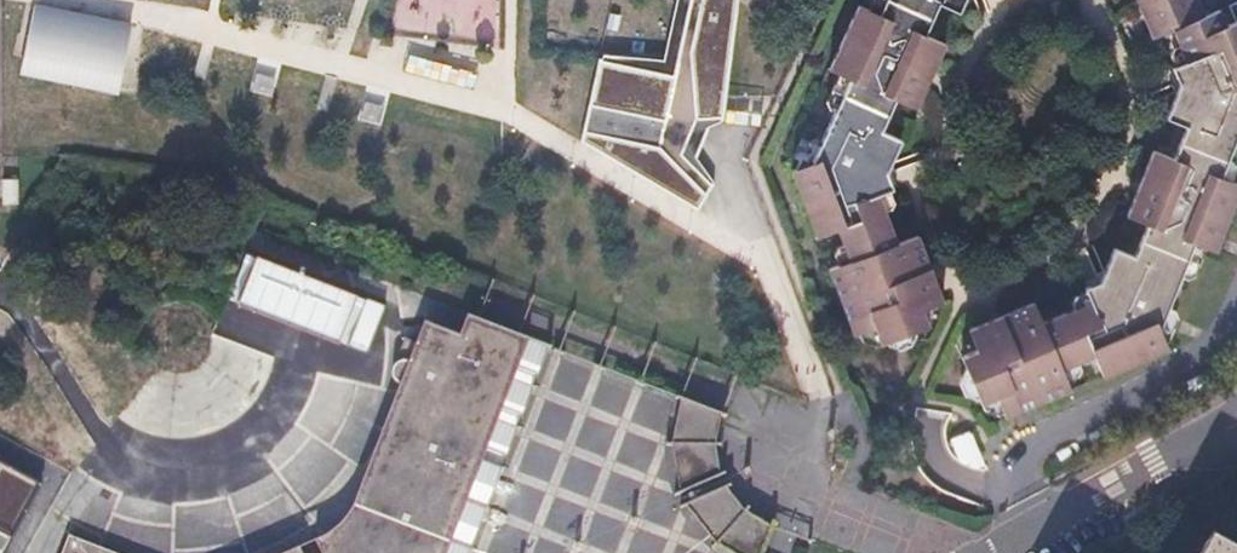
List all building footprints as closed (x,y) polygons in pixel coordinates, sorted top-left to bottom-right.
[(58,0),(32,0),(19,61),(115,82),(129,15),(58,0)] [(674,74),(600,58),(582,142),(701,209),(716,183),(679,161),(684,154),(697,140),(702,134),(722,137),(739,0),(690,0),(674,74)] [(858,5),(829,69),(847,78),(841,93),(890,114),(896,100),(915,108),(928,78),(943,43),(925,35),(939,3),(958,11),(963,0),(881,0),(876,13),(858,5)] [(1139,6),(1146,22),(1153,39),(1172,30),(1201,18),(1194,0),(1155,0),(1139,6)] [(1153,151),(1127,217),(1148,225),(1142,240),(1190,259),(1196,244),(1214,252),(1236,195),(1236,185),(1222,178),(1236,139),(1236,22),(1225,27),(1219,11),(1201,18),(1172,30),(1185,62),(1171,68),(1179,87),(1177,93),(1167,118),(1187,127),(1173,160),(1153,151)] [(816,233),(837,225),(850,258),(829,267),(854,333),(875,325),(882,343),(931,323),(924,305),(942,297),(930,265),(917,231),(896,240),(878,193),(888,189),(884,176),(890,162),(900,140),(881,132),(890,114),(841,93),(809,163),(792,169),(816,233)] [(702,145),(697,140),(684,154),(690,159),(702,145)] [(1044,320),(1036,301),(970,329),(978,348),(961,355),(981,401),(998,394),(1008,416),(1011,415),(1072,389),(1063,367),(1094,353),(1103,376),(1169,347),(1161,331),(1190,259),(1142,240),(1136,254),(1115,246),(1110,259),(1105,272),(1101,282),(1087,287),(1092,299),(1044,320)] [(553,348),(688,399),(681,418),(679,433),(678,455),(681,474),(686,490),(694,506),(705,522),(713,532),(723,542),(737,552),(739,552),(763,552),(774,525),(748,510),(737,497),(730,486),(726,476),(723,465),(722,454),(723,441),(725,426),(728,413),(742,379),(497,285),(483,322),(473,318),(465,338),(415,319),(393,376),(393,381),(395,385),(399,387),(351,520),(280,552),(475,552),(553,348)] [(36,482),(0,465),(0,552),(2,552),(36,482)] [(1212,540),(1204,552),(1236,552),(1212,540)] [(71,541),(67,552),(105,552),(71,541)]
